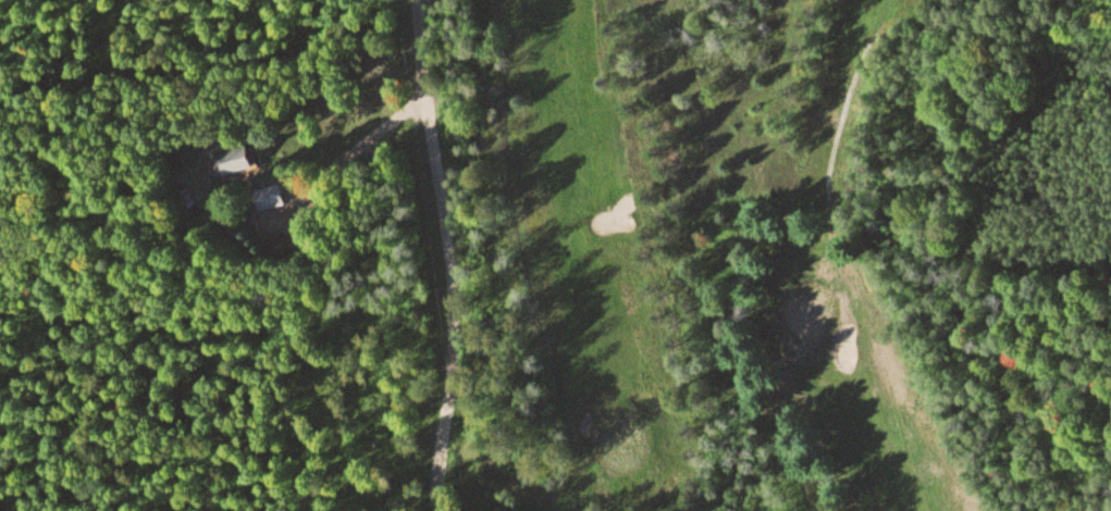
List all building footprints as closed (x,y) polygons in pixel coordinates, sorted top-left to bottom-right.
[(233,174),(266,166),(261,145),(228,153),(233,174)]
